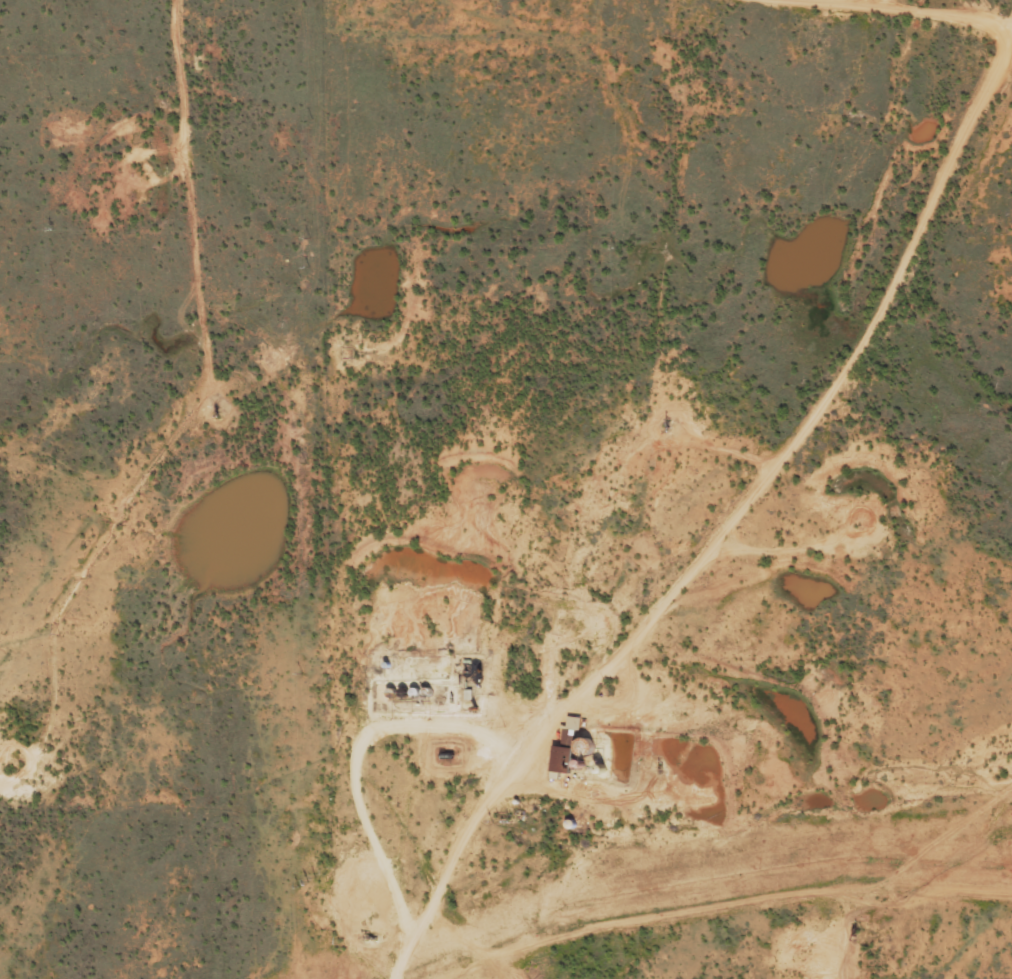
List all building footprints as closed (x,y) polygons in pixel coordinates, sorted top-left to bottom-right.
[(571,773),(574,733),(566,733),(565,747),(555,746),(553,772),(571,773)]
